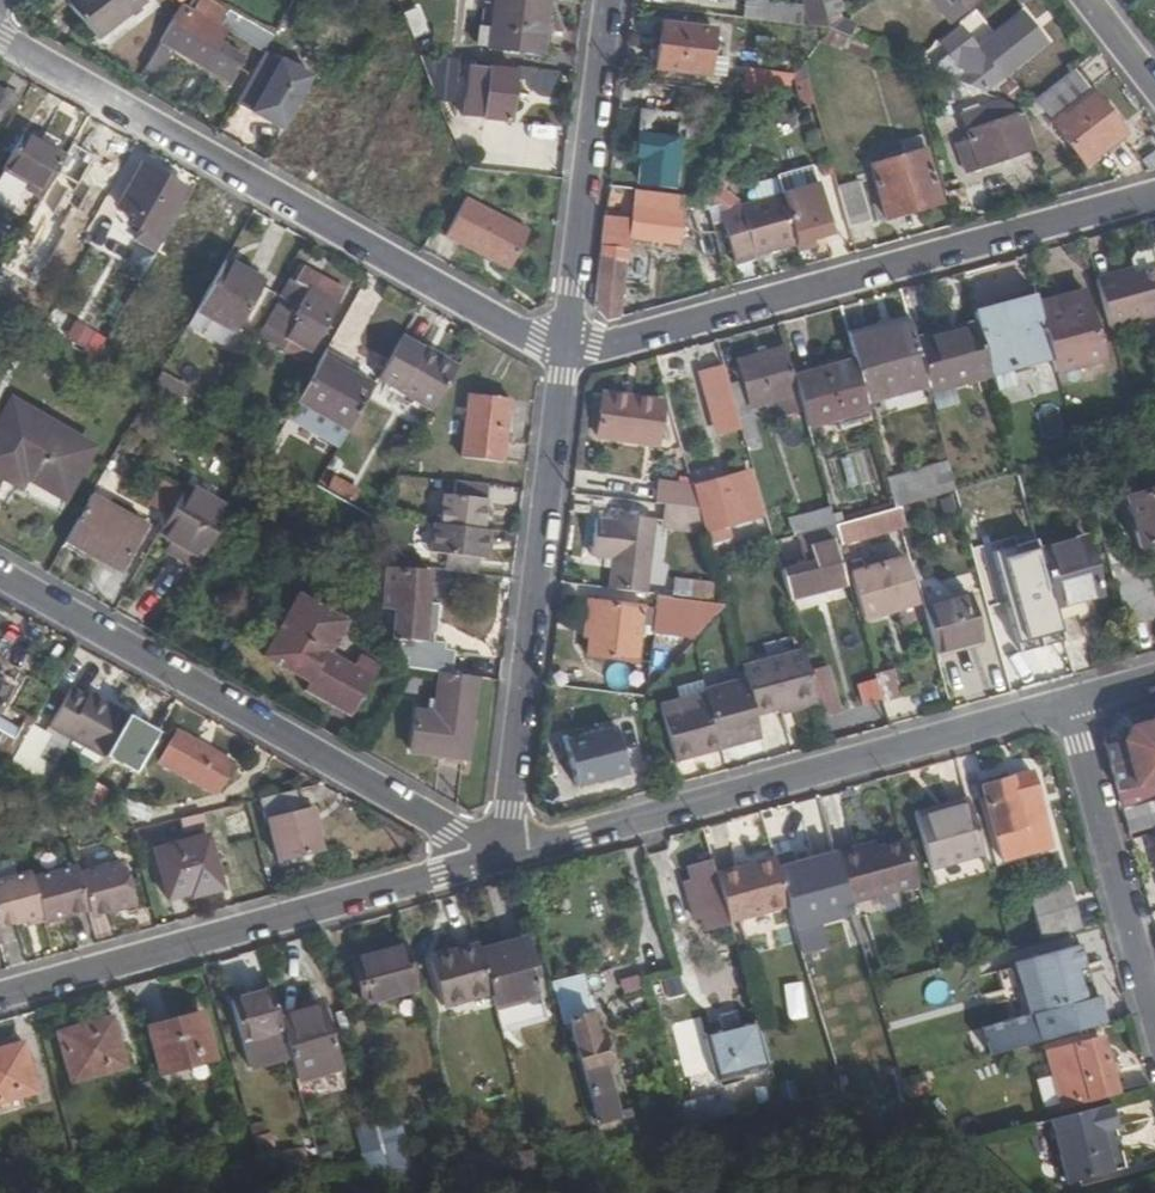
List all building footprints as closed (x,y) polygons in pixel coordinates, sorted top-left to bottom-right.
[(68,2),(97,38),(144,0),(71,0),(68,2)] [(229,12),(209,0),(198,0),(191,11),(220,27),(229,12)] [(495,11),(460,6),(456,44),(538,53),(545,0),(496,0),(495,11)] [(828,30),(841,20),(838,10),(842,9),(839,0),(820,0),(828,30)] [(744,2),(742,18),(801,26),(803,8),(744,2)] [(222,33),(177,7),(156,43),(226,82),(241,56),(217,42),(222,33)] [(229,12),(220,27),(262,52),(263,51),(271,36),(229,12)] [(661,25),(659,48),(665,48),(667,26),(661,25)] [(665,48),(659,48),(657,69),(707,75),(712,31),(667,26),(665,48)] [(938,68),(946,78),(982,93),(1003,77),(984,53),(981,55),(961,29),(940,45),(951,59),(938,68)] [(863,61),(868,46),(828,30),(818,43),(863,61)] [(262,52),(234,103),(252,113),(253,110),(265,117),(263,120),(283,130),(292,114),(311,78),(263,51),(262,52)] [(799,110),(815,105),(803,63),(791,79),(799,110)] [(468,67),(462,114),(508,120),(514,73),(468,67)] [(1123,135),(1071,69),(1032,100),(1085,166),(1123,135)] [(5,132),(22,102),(2,90),(0,94),(0,129),(5,132)] [(965,171),(1035,147),(1022,110),(1010,114),(1007,103),(990,108),(993,120),(983,123),(979,111),(962,117),(970,139),(956,144),(965,171)] [(253,110),(252,113),(263,120),(265,117),(253,110)] [(639,112),(634,159),(640,160),(637,180),(674,184),(681,116),(639,112)] [(25,190),(40,198),(64,156),(24,132),(3,168),(29,182),(25,190)] [(90,146),(75,138),(64,156),(40,198),(36,205),(51,214),(90,146)] [(90,146),(51,214),(56,216),(94,149),(90,146)] [(870,166),(886,219),(939,204),(924,150),(870,166)] [(794,241),(809,237),(829,232),(817,183),(812,164),(776,173),(781,191),(781,193),(794,241)] [(131,228),(160,243),(177,215),(172,212),(186,190),(143,165),(119,208),(137,219),(131,228)] [(858,181),(837,187),(848,228),(869,221),(858,181)] [(691,209),(708,211),(704,197),(633,190),(630,217),(605,213),(593,308),(606,319),(618,316),(629,238),(678,244),(682,208),(691,209)] [(630,214),(631,191),(610,190),(608,213),(630,214)] [(781,193),(781,191),(718,210),(732,261),(795,244),(794,241),(781,193)] [(445,235),(509,269),(527,231),(462,200),(445,235)] [(235,242),(180,209),(177,215),(160,243),(154,253),(196,278),(188,292),(202,300),(224,262),(235,242)] [(708,211),(691,209),(705,256),(697,258),(705,290),(728,284),(708,211)] [(809,237),(794,241),(795,244),(797,250),(811,246),(809,237)] [(1154,271),(1154,261),(1152,249),(1149,247),(1135,252),(1130,260),(1133,272),(1134,276),(1154,271)] [(260,284),(224,262),(202,300),(196,311),(233,332),(260,284)] [(297,318),(279,308),(262,340),(303,363),(344,290),(304,267),(295,284),(288,281),(279,296),(303,310),(297,318)] [(1113,277),(1094,282),(1107,329),(1154,316),(1154,271),(1134,276),(1114,282),(1113,277)] [(1133,272),(1113,277),(1114,282),(1134,276),(1133,272)] [(1083,291),(1035,304),(1039,316),(1050,357),(1055,375),(1104,361),(1083,291)] [(989,374),(1050,357),(1039,316),(1035,304),(1034,301),(997,312),(995,306),(972,312),(976,328),(989,374)] [(848,345),(911,327),(909,320),(846,337),(848,345)] [(865,406),(928,388),(917,351),(914,341),(911,327),(848,345),(853,363),(865,406)] [(976,328),(953,334),(956,340),(917,351),(928,388),(930,396),(990,379),(989,374),(976,328)] [(956,340),(953,334),(951,330),(914,341),(917,351),(956,340)] [(60,344),(40,333),(33,345),(53,356),(60,344)] [(419,351),(398,339),(374,382),(430,413),(456,368),(420,348),(419,351)] [(239,347),(227,340),(213,365),(225,372),(239,347)] [(779,419),(802,412),(793,380),(784,348),(738,361),(744,382),(751,409),(775,403),(779,419)] [(371,388),(319,358),(295,400),(347,430),(371,388)] [(15,370),(0,362),(0,396),(15,370)] [(806,428),(866,411),(865,406),(853,363),(793,380),(802,412),(806,428)] [(719,424),(737,419),(728,387),(722,364),(703,369),(710,400),(713,399),(719,424)] [(159,374),(155,386),(182,396),(186,384),(159,374)] [(751,409),(744,382),(728,387),(737,419),(746,452),(761,448),(751,409)] [(466,396),(460,458),(502,463),(509,400),(466,396)] [(602,397),(596,437),(656,444),(662,404),(602,397)] [(347,430),(295,400),(285,418),(337,448),(347,430)] [(12,404),(0,425),(0,476),(19,487),(25,475),(62,498),(91,450),(12,404)] [(948,463),(885,480),(894,510),(900,508),(956,493),(948,463)] [(359,492),(331,477),(325,488),(352,503),(359,492)] [(1021,498),(1015,477),(973,488),(979,509),(1021,498)] [(656,502),(686,504),(687,480),(657,478),(656,502)] [(742,520),(740,516),(757,511),(748,479),(732,483),(731,480),(694,490),(705,531),(742,520)] [(483,528),(489,485),(456,481),(454,495),(448,495),(445,524),(435,523),(432,554),(446,556),(445,570),(477,574),(478,559),(485,560),(489,529),(483,528)] [(165,482),(153,502),(169,511),(181,491),(165,482)] [(183,487),(181,491),(169,511),(157,531),(179,543),(170,558),(196,573),(230,514),(183,487)] [(1124,497),(1138,549),(1154,544),(1154,489),(1124,497)] [(66,538),(118,568),(142,525),(90,495),(66,538)] [(906,531),(900,508),(894,510),(900,532),(906,531)] [(787,520),(792,538),(833,527),(828,509),(787,520)] [(839,549),(900,532),(894,510),(833,527),(839,549)] [(612,561),(609,592),(648,597),(657,521),(617,517),(615,525),(596,522),(592,559),(612,561)] [(976,546),(989,590),(1034,577),(1022,533),(976,546)] [(1085,540),(1039,552),(1053,606),(1099,592),(1085,540)] [(821,585),(841,580),(830,543),(808,549),(812,565),(783,573),(790,600),(823,591),(821,585)] [(897,610),(917,604),(904,556),(849,575),(863,621),(897,610)] [(424,646),(425,630),(421,630),(423,609),(428,610),(432,576),(401,572),(400,578),(389,577),(385,610),(396,612),(393,649),(404,670),(438,674),(440,674),(443,648),(424,646)] [(843,586),(841,580),(821,585),(823,591),(843,586)] [(265,657),(283,668),(319,606),(300,595),(265,657)] [(938,652),(980,640),(968,595),(925,606),(938,652)] [(700,626),(713,606),(662,599),(659,621),(700,626)] [(590,638),(595,604),(587,603),(583,637),(590,638)] [(917,604),(897,610),(901,627),(925,621),(920,603),(917,604)] [(595,604),(590,638),(588,655),(635,661),(641,610),(595,604)] [(345,622),(319,606),(283,668),(296,675),(297,671),(310,679),(303,691),(348,718),(372,678),(328,654),(345,622)] [(1041,648),(1063,641),(1053,606),(1031,612),(1041,648)] [(779,707),(814,698),(806,670),(801,652),(742,668),(745,680),(755,713),(779,707)] [(838,713),(825,665),(806,670),(814,698),(816,704),(819,718),(838,713)] [(893,669),(873,674),(882,703),(901,698),(893,669)] [(460,756),(470,677),(440,674),(438,674),(434,716),(415,714),(411,750),(460,756)] [(470,677),(460,756),(467,757),(478,678),(470,677)] [(742,743),(761,738),(755,713),(745,680),(703,692),(705,698),(708,707),(682,713),(680,705),(660,710),(674,761),(720,749),(718,743),(740,737),(742,743)] [(871,680),(855,685),(860,705),(877,701),(871,680)] [(0,684),(0,713),(13,691),(0,684)] [(85,697),(69,688),(47,727),(102,757),(127,715),(101,701),(99,704),(85,697)] [(101,701),(88,693),(85,697),(99,704),(101,701)] [(705,698),(680,705),(682,713),(708,707),(705,698)] [(814,698),(779,707),(780,713),(816,704),(814,698)] [(1115,716),(1103,740),(1121,741),(1128,728),(1154,721),(1154,705),(1115,716)] [(1103,740),(1131,840),(1154,833),(1154,802),(1153,803),(1149,786),(1154,784),(1154,721),(1128,728),(1121,741),(1103,740)] [(616,726),(566,739),(579,789),(629,776),(616,726)] [(561,731),(546,734),(552,763),(567,760),(561,731)] [(21,770),(25,773),(43,741),(27,732),(9,764),(21,770)] [(232,765),(175,732),(157,763),(216,796),(232,765)] [(720,749),(742,743),(740,737),(718,743),(720,749)] [(1029,773),(979,787),(993,835),(996,834),(1003,862),(1051,851),(1029,773)] [(299,812),(294,792),(260,800),(275,864),(319,854),(308,810),(299,812)] [(914,814),(915,820),(969,805),(967,799),(914,814)] [(915,820),(929,870),(983,855),(969,805),(915,820)] [(249,817),(227,822),(231,840),(252,835),(249,817)] [(185,892),(220,882),(207,835),(152,850),(166,900),(186,895),(185,892)] [(860,847),(835,854),(850,905),(917,886),(905,841),(876,849),(862,853),(860,847)] [(875,843),(860,847),(862,853),(876,849),(875,843)] [(835,854),(778,868),(790,908),(796,931),(853,918),(850,905),(835,854)] [(133,901),(122,860),(77,872),(87,910),(88,917),(117,910),(116,905),(133,901)] [(717,875),(730,921),(731,924),(790,908),(778,868),(776,860),(717,875)] [(730,921),(717,875),(713,862),(689,868),(693,882),(686,884),(695,919),(703,917),(706,928),(730,921)] [(77,872),(76,865),(31,877),(39,911),(40,916),(57,912),(59,917),(87,910),(77,872)] [(30,872),(0,880),(0,927),(24,920),(22,916),(39,911),(31,877),(30,872)] [(223,892),(220,882),(185,892),(186,895),(188,903),(223,892)] [(1031,898),(1042,936),(1077,927),(1066,889),(1031,898)] [(116,905),(117,910),(134,905),(133,901),(116,905)] [(22,916),(24,920),(40,916),(39,911),(22,916)] [(59,917),(57,912),(40,916),(42,921),(59,917)] [(525,940),(479,952),(490,993),(494,1009),(541,996),(525,940)] [(364,1005),(417,990),(405,947),(351,961),(364,1005)] [(441,1007),(490,993),(479,952),(478,947),(428,961),(441,1007)] [(1032,959),(1039,984),(1046,1010),(1083,999),(1075,969),(1081,967),(1076,947),(1032,959)] [(1039,984),(1032,959),(1023,962),(1029,986),(1039,984)] [(583,975),(552,983),(562,1019),(569,1018),(598,1126),(630,1117),(628,1109),(617,1112),(603,1061),(609,1059),(600,1030),(595,1032),(589,1013),(593,1011),(583,975)] [(280,1030),(269,990),(231,1000),(242,1040),(280,1030)] [(321,1005),(278,1016),(295,1080),(339,1068),(321,1005)] [(149,1027),(162,1074),(214,1060),(201,1012),(149,1027)] [(57,1033),(70,1082),(126,1067),(112,1018),(57,1033)] [(764,1072),(750,1021),(708,1033),(722,1084),(764,1072)] [(1058,1052),(1073,1103),(1114,1092),(1100,1040),(1058,1052)] [(35,1093),(22,1043),(0,1049),(0,1102),(35,1093)] [(1059,1160),(1065,1184),(1112,1171),(1101,1131),(1115,1127),(1109,1104),(1048,1120),(1059,1160)] [(397,1124),(392,1125),(403,1167),(409,1166),(397,1124)] [(378,1129),(388,1167),(403,1167),(392,1125),(378,1129)] [(543,1145),(545,1153),(597,1145),(593,1131),(543,1145)]
